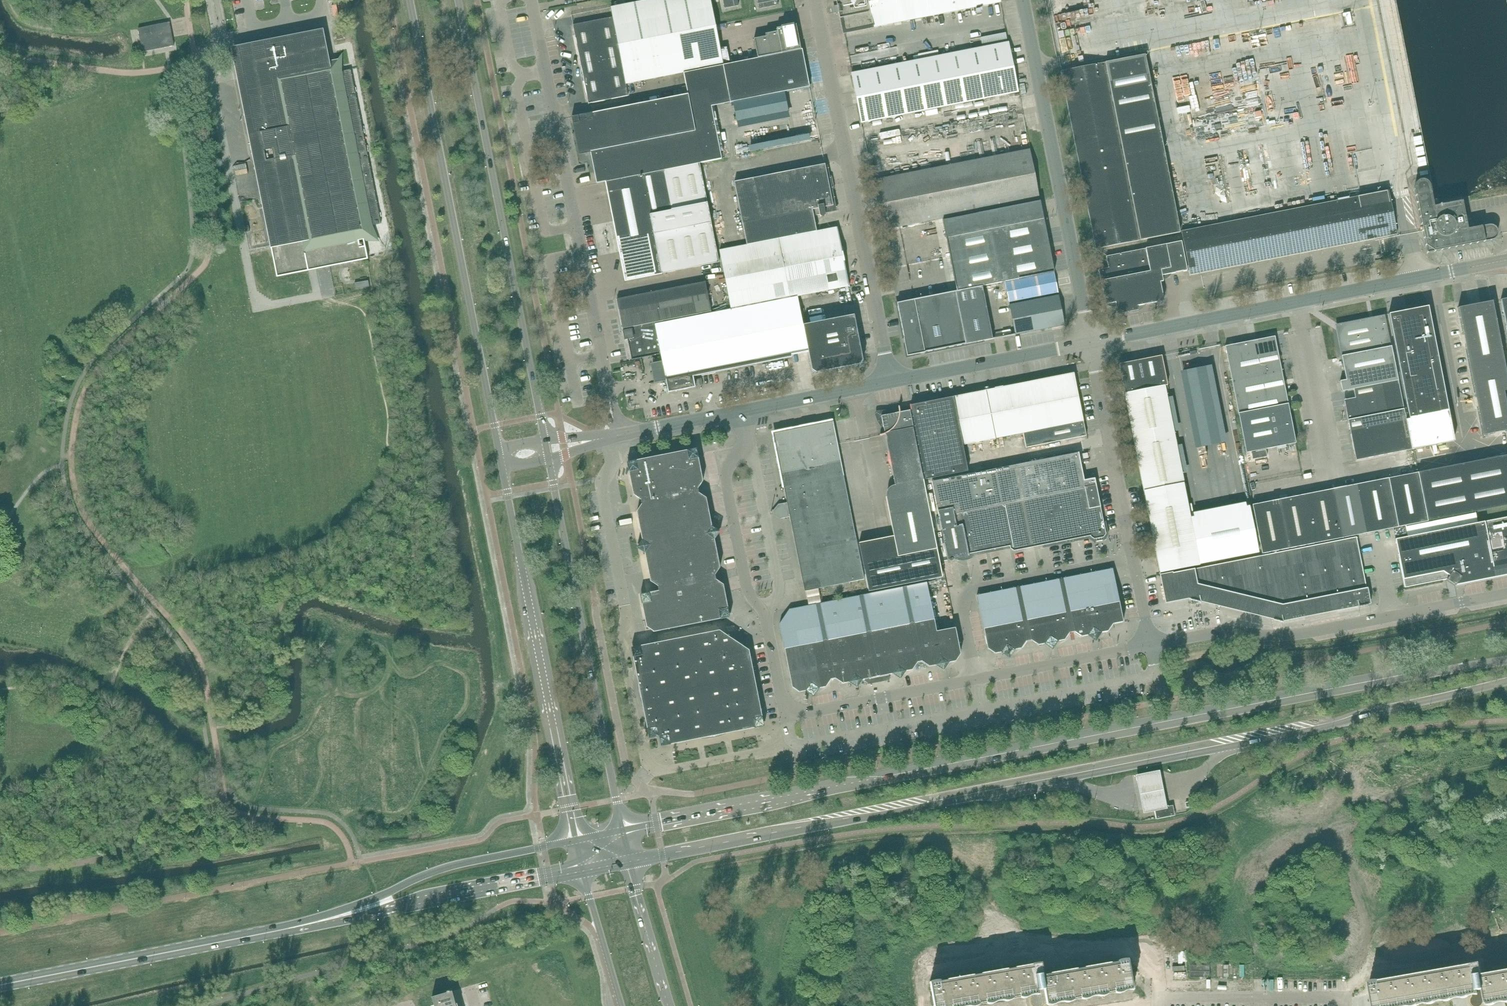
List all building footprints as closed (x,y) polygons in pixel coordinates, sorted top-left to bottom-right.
[(715,25),(710,0),(651,0),(610,8),(612,18),(573,25),(589,104),(628,96),(626,87),(633,85),(632,83),(684,73),(723,65),(715,25)] [(738,6),(737,0),(723,0),(725,9),(738,6)] [(777,0),(757,0),(759,8),(778,5),(777,0)] [(1000,0),(837,0),(842,24),(842,26),(852,32),(1001,3),(1000,0)] [(143,52),(174,46),(170,22),(138,29),(143,52)] [(801,50),(796,25),(777,29),(782,54),(801,50)] [(330,61),(328,52),(323,30),(232,48),(270,249),(276,279),(308,271),(368,260),(367,251),(366,251),(364,240),(374,238),(367,203),(376,201),(375,196),(376,196),(366,145),(365,141),(355,142),(338,60),(330,61)] [(1018,92),(1013,65),(1009,43),(960,52),(969,102),(1018,92)] [(723,65),(684,73),(688,95),(708,91),(727,87),(730,102),(804,88),(810,87),(809,81),(808,81),(802,50),(801,50),(782,54),(723,65)] [(940,108),(969,102),(960,52),(930,58),(940,108)] [(1109,84),(1149,76),(1145,55),(1061,72),(1096,249),(1180,233),(1163,143),(1122,151),(1109,84)] [(861,123),(940,108),(930,58),(852,74),(861,123)] [(1193,61),(1182,62),(1183,76),(1195,75),(1193,61)] [(1281,78),(1270,80),(1274,109),(1285,107),(1281,78)] [(722,159),(710,98),(708,91),(688,95),(680,96),(572,117),(573,124),(579,155),(591,153),(597,183),(606,182),(664,171),(664,170),(680,167),(699,163),(722,159)] [(982,213),(981,211),(1040,199),(1030,150),(873,180),(883,230),(928,221),(928,223),(932,222),(932,221),(963,214),(964,217),(943,221),(949,250),(947,251),(948,256),(944,257),(947,271),(953,270),(957,291),(957,292),(970,289),(983,287),(984,286),(1006,282),(1054,272),(1043,218),(1040,201),(982,213)] [(672,211),(650,215),(658,254),(658,255),(662,274),(719,263),(700,164),(699,163),(680,167),(664,170),(664,171),(672,211)] [(825,168),(825,166),(825,164),(734,182),(742,223),(790,214),(795,236),(817,232),(814,216),(820,215),(820,216),(822,217),(823,217),(825,216),(825,215),(826,214),(825,211),(834,210),(834,208),(832,198),(833,198),(832,198),(830,189),(829,190),(827,178),(828,178),(826,169),(827,169),(826,169),(826,168),(825,168)] [(625,281),(654,276),(662,274),(658,255),(658,254),(650,215),(672,211),(664,171),(606,182),(615,225),(620,255),(625,281)] [(1426,181),(1424,180),(1422,180),(1420,180),(1418,180),(1417,182),(1415,183),(1415,185),(1414,187),(1414,189),(1426,246),(1434,251),(1434,252),(1491,240),(1495,239),(1497,235),(1497,231),(1495,227),(1492,225),(1488,225),(1467,229),(1462,201),(1434,206),(1430,186),(1429,184),(1428,182),(1426,181)] [(1397,235),(1396,229),(1388,191),(1181,231),(1186,255),(1190,275),(1397,235)] [(662,362),(652,363),(656,383),(666,380),(667,383),(668,392),(695,387),(695,386),(693,377),(698,376),(792,357),(792,355),(786,328),(781,300),(849,286),(847,276),(845,269),(844,261),(843,255),(837,227),(818,231),(817,232),(795,236),(747,245),(720,250),(720,255),(731,310),(680,320),(655,325),(656,326),(661,354),(662,362)] [(1147,304),(1164,301),(1160,282),(1163,282),(1163,281),(1165,280),(1166,279),(1168,278),(1169,277),(1170,276),(1171,274),(1187,271),(1181,242),(1106,256),(1108,268),(1098,270),(1105,305),(1115,303),(1117,314),(1128,312),(1131,313),(1135,312),(1138,311),(1142,310),(1145,307),(1147,304)] [(1055,280),(1056,280),(1054,272),(1006,282),(1009,302),(1058,293),(1057,286),(1056,286),(1055,280)] [(366,287),(370,287),(368,281),(365,281),(355,283),(356,289),(366,287)] [(623,329),(711,311),(705,282),(617,299),(623,329)] [(966,345),(990,340),(993,339),(983,287),(970,289),(957,292),(957,291),(956,291),(963,331),(965,339),(966,345)] [(907,356),(914,355),(966,345),(965,339),(963,331),(956,291),(897,303),(907,356)] [(1015,335),(1059,326),(1064,325),(1059,296),(1009,305),(1015,335)] [(1458,308),(1463,334),(1466,346),(1475,397),(1478,409),(1483,435),(1494,433),(1506,431),(1506,409),(1504,391),(1506,391),(1506,378),(1492,301),(1481,304),(1469,306),(1458,308)] [(1409,419),(1448,412),(1428,306),(1388,314),(1409,419)] [(863,360),(855,318),(854,315),(786,328),(792,355),(808,352),(812,371),(816,374),(834,370),(833,368),(842,366),(843,368),(860,365),(863,360)] [(1391,346),(1391,347),(1385,315),(1373,317),(1373,318),(1369,319),(1369,318),(1345,323),(1344,323),(1340,325),(1338,329),(1338,332),(1338,334),(1342,356),(1341,356),(1345,377),(1339,378),(1342,391),(1398,381),(1391,346)] [(661,354),(656,326),(632,331),(632,329),(623,331),(625,340),(628,339),(632,360),(661,354)] [(1270,339),(1269,339),(1266,338),(1265,339),(1265,338),(1225,346),(1231,380),(1280,371),(1282,370),(1280,370),(1275,344),(1273,341),(1270,339)] [(1164,386),(1167,385),(1162,356),(1124,363),(1120,369),(1125,394),(1126,401),(1144,492),(1184,484),(1164,386)] [(1238,414),(1287,404),(1280,371),(1231,380),(1238,414)] [(1078,397),(1073,373),(1072,373),(1073,373),(1013,385),(1023,433),(1026,448),(1086,436),(1078,397)] [(1348,421),(1404,410),(1398,381),(1353,389),(1355,398),(1354,398),(1353,399),(1349,400),(1347,404),(1347,408),(1347,411),(1348,418),(1347,418),(1348,421)] [(993,439),(1023,433),(1013,385),(984,391),(993,439)] [(954,397),(963,445),(964,445),(993,439),(984,391),(954,397)] [(963,445),(954,397),(910,405),(911,410),(919,449),(925,480),(967,471),(967,472),(968,471),(963,445)] [(1294,440),(1287,404),(1238,414),(1246,453),(1296,443),(1295,440),(1294,440)] [(1411,450),(1406,420),(1404,410),(1348,421),(1350,435),(1352,434),(1354,448),(1356,455),(1355,456),(1355,461),(1411,450)] [(898,557),(934,550),(937,549),(918,450),(910,411),(882,416),(881,416),(881,417),(882,417),(895,486),(893,486),(892,486),(890,487),(889,488),(888,489),(887,491),(887,492),(886,494),(886,495),(886,497),(898,557)] [(1406,420),(1411,450),(1454,441),(1448,412),(1409,419),(1406,420)] [(864,580),(837,444),(833,422),(774,434),(788,503),(805,591),(849,582),(849,583),(864,580)] [(703,482),(699,461),(698,458),(699,458),(697,449),(687,451),(637,461),(636,461),(627,463),(629,472),(633,495),(641,500),(642,505),(637,512),(638,519),(708,505),(706,499),(699,494),(698,489),(703,482)] [(926,483),(927,491),(933,490),(948,561),(969,556),(969,554),(1010,546),(1010,549),(1014,551),(1090,536),(1091,537),(1094,539),(1103,538),(1105,534),(1100,507),(1093,470),(1082,472),(1078,453),(926,483)] [(1418,474),(1428,524),(1506,508),(1506,457),(1418,474)] [(1357,484),(1356,485),(1366,534),(1398,527),(1388,478),(1387,478),(1388,479),(1380,481),(1380,480),(1377,480),(1377,481),(1357,485),(1357,484)] [(1199,564),(1190,518),(1184,484),(1144,492),(1160,573),(1199,565),(1199,564)] [(1334,489),(1343,538),(1366,534),(1356,485),(1355,485),(1356,486),(1344,488),(1344,487),(1342,487),(1342,488),(1334,489)] [(1306,494),(1315,544),(1343,538),(1334,489),(1333,489),(1333,490),(1325,491),(1322,491),(1323,492),(1306,495),(1306,494)] [(1280,500),(1279,500),(1288,549),(1315,544),(1306,494),(1305,495),(1305,496),(1291,498),(1290,497),(1288,498),(1288,499),(1280,500)] [(1253,505),(1252,505),(1262,554),(1288,549),(1279,500),(1278,500),(1271,502),(1271,501),(1268,502),(1268,503),(1253,506),(1253,505)] [(712,526),(708,505),(638,519),(642,540),(637,548),(645,554),(651,582),(657,586),(683,581),(681,568),(719,561),(715,540),(720,532),(712,526)] [(1199,564),(1200,564),(1246,555),(1257,553),(1258,553),(1258,551),(1256,541),(1252,521),(1249,506),(1235,509),(1207,514),(1190,518),(1199,564)] [(1395,539),(1403,579),(1405,588),(1439,581),(1447,579),(1446,580),(1447,580),(1450,576),(1457,581),(1455,585),(1455,586),(1459,579),(1506,570),(1506,517),(1395,539)] [(1368,598),(1358,549),(1356,537),(1161,576),(1166,602),(1198,596),(1200,602),(1200,601),(1270,618),(1281,616),(1282,620),(1282,621),(1283,621),(1357,606),(1358,607),(1358,606),(1357,601),(1368,598)] [(728,608),(723,585),(716,580),(715,575),(720,568),(719,561),(681,568),(683,581),(657,586),(659,587),(660,591),(650,593),(640,595),(642,604),(647,628),(654,632),(720,619),(720,620),(730,618),(728,608)] [(1123,622),(1114,579),(1112,568),(1071,576),(1083,637),(1108,632),(1112,624),(1123,622)] [(1081,637),(1083,637),(1071,576),(1045,582),(1057,642),(1064,640),(1069,633),(1074,632),(1081,637)] [(955,628),(936,632),(926,582),(807,606),(820,673),(831,680),(835,679),(842,684),(863,680),(867,683),(867,685),(890,680),(889,678),(892,674),(912,670),(917,663),(922,662),(929,667),(955,662),(960,654),(955,628)] [(1038,646),(1057,642),(1045,582),(1007,589),(1016,634),(1026,642),(1030,641),(1038,646)] [(1026,642),(1016,634),(1007,589),(977,595),(987,649),(995,654),(1021,649),(1026,642)] [(831,680),(820,673),(807,606),(789,609),(779,624),(792,688),(799,693),(826,688),(831,680)] [(724,634),(719,631),(641,646),(633,658),(638,680),(637,684),(638,688),(638,692),(639,696),(641,700),(642,704),(647,729),(671,745),(701,739),(706,739),(710,739),(714,738),(718,737),(722,736),(726,734),(754,728),(762,717),(749,651),(745,648),(745,647),(740,644),(739,644),(729,637),(724,633),(724,634)] [(1160,769),(1137,774),(1144,812),(1168,807),(1160,769)] [(1175,806),(1173,807),(1173,806),(1155,809),(1154,809),(1155,812),(1156,812),(1157,817),(1156,817),(1156,819),(1175,816),(1173,809),(1175,808),(1175,806)] [(1130,971),(1128,963),(1044,978),(1041,963),(1032,965),(1033,968),(931,986),(934,1005),(947,1005),(1019,993),(1028,992),(1029,994),(1031,1005),(1032,1005),(1031,1001),(1039,1000),(1040,1001),(1041,1000),(1040,999),(1046,998),(1046,1000),(1132,985),(1130,971)] [(1483,978),(1481,963),(1472,965),(1473,968),(1370,986),(1374,1005),(1385,1005),(1467,991),(1468,994),(1470,1003),(1470,1001),(1477,998),(1478,999),(1479,999),(1478,997),(1485,994),(1486,1000),(1506,996),(1506,974),(1483,978)] [(432,997),(434,1005),(458,1005),(457,1004),(456,1004),(452,992),(450,992),(450,991),(447,992),(447,993),(432,997)]
